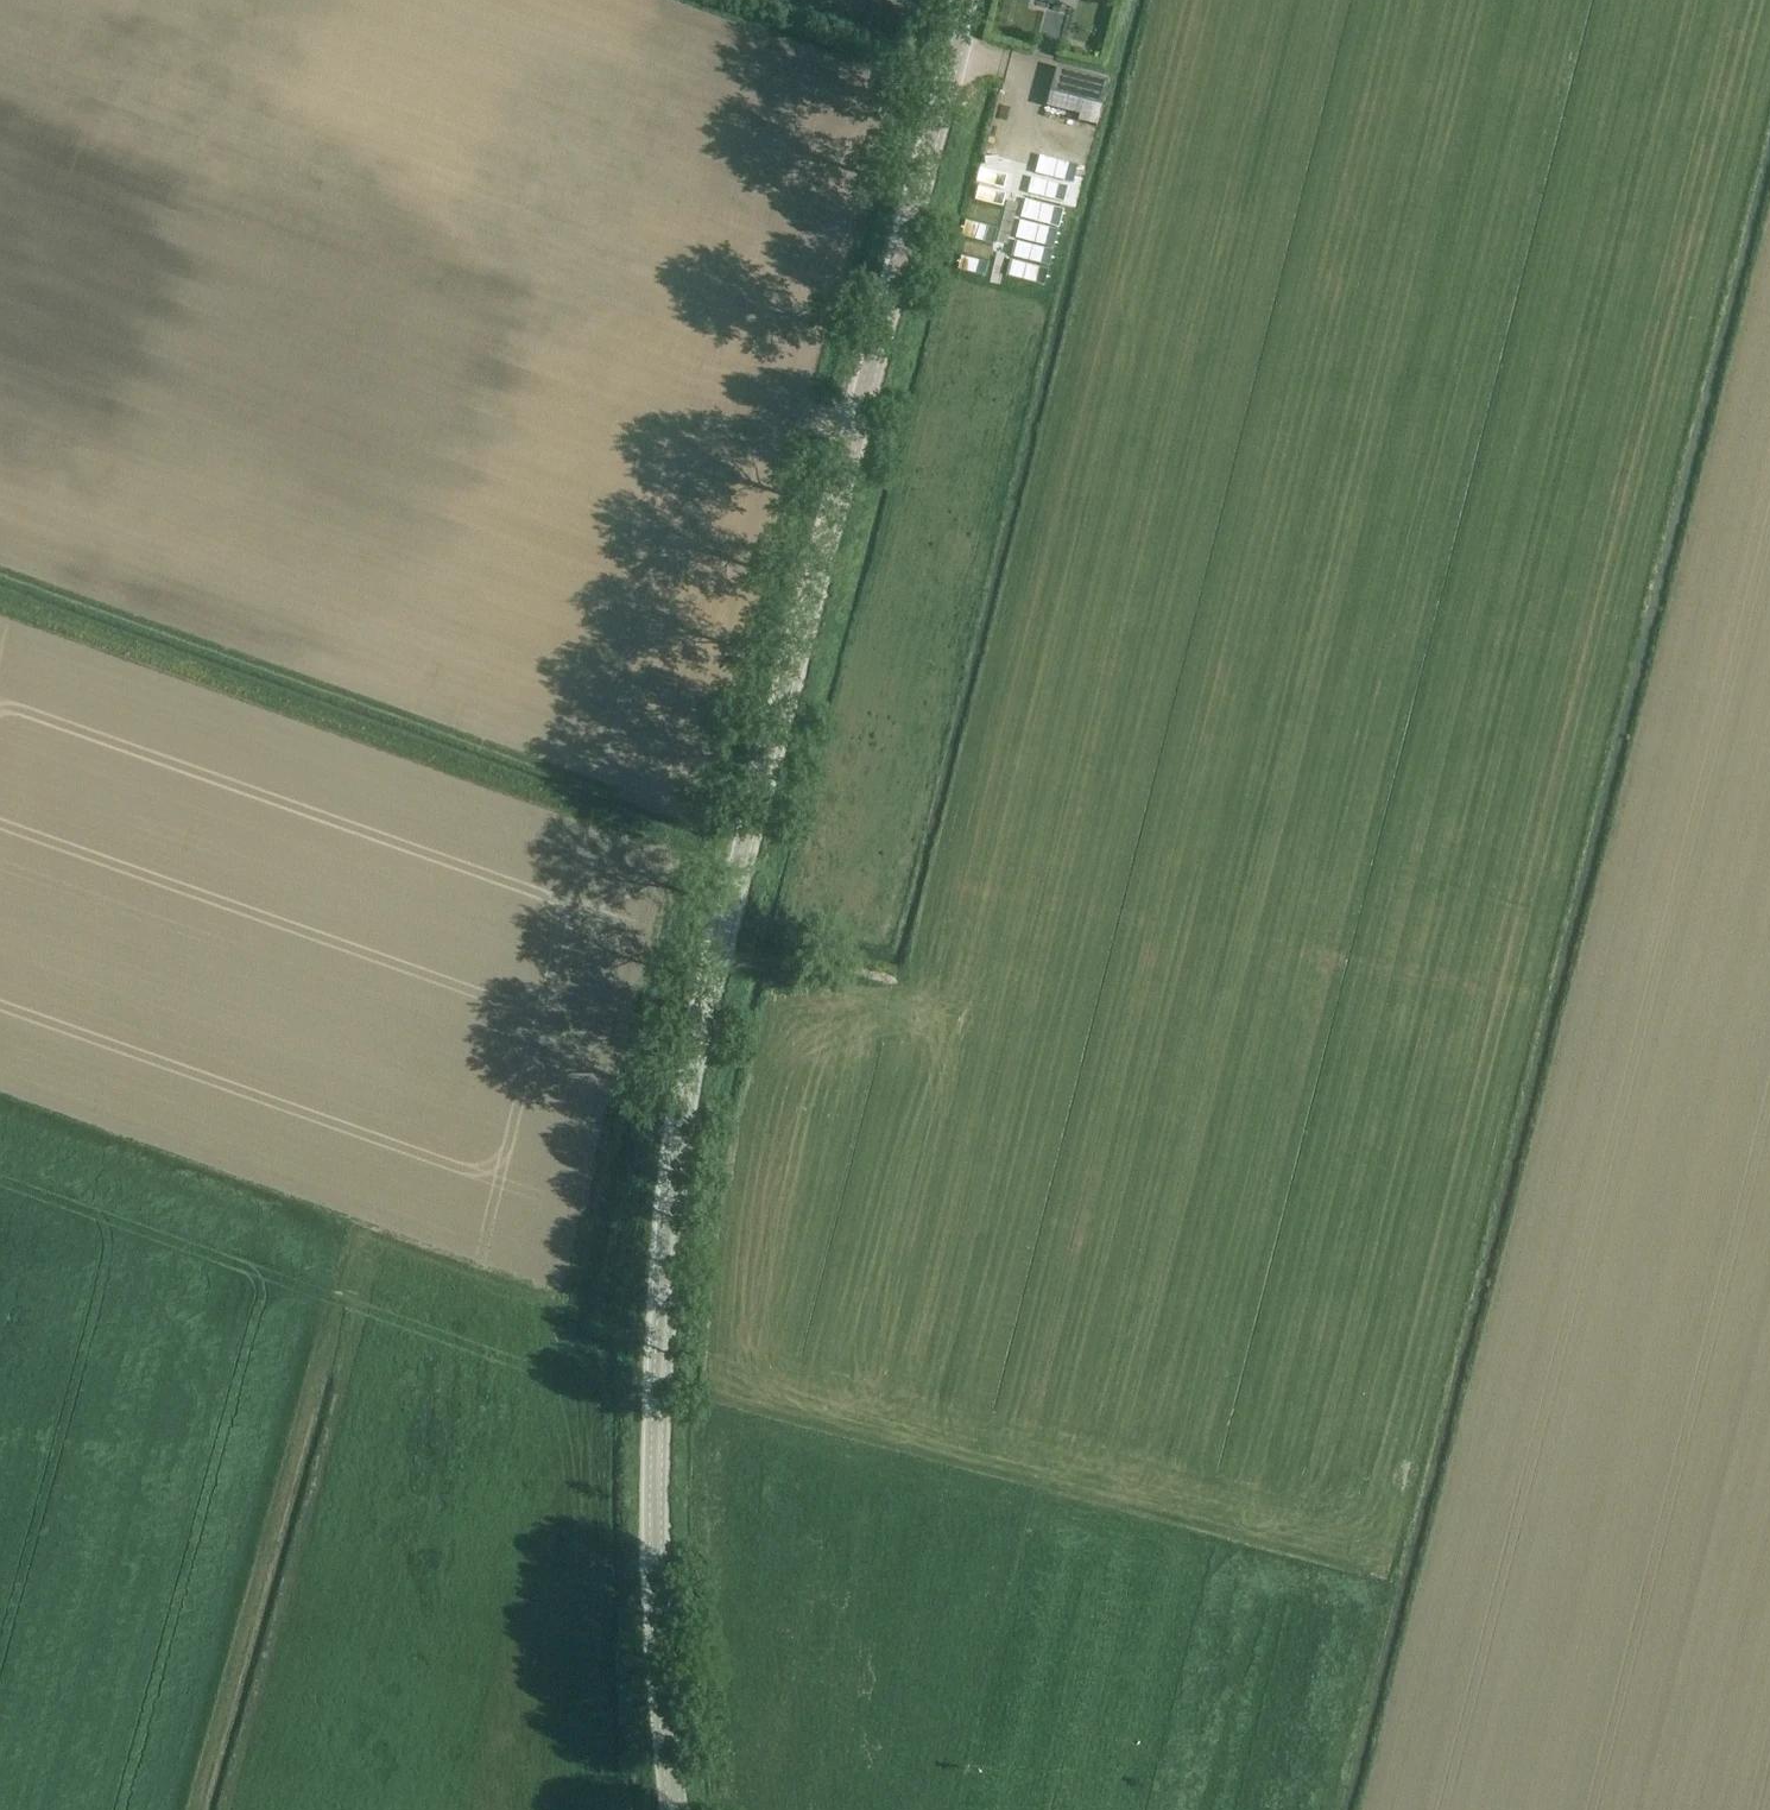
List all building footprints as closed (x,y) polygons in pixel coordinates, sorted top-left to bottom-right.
[(1041,1),(1074,10),(1077,0),(1041,0),(1041,1)] [(1108,81),(1057,67),(1049,94),(1101,108),(1108,81)]
